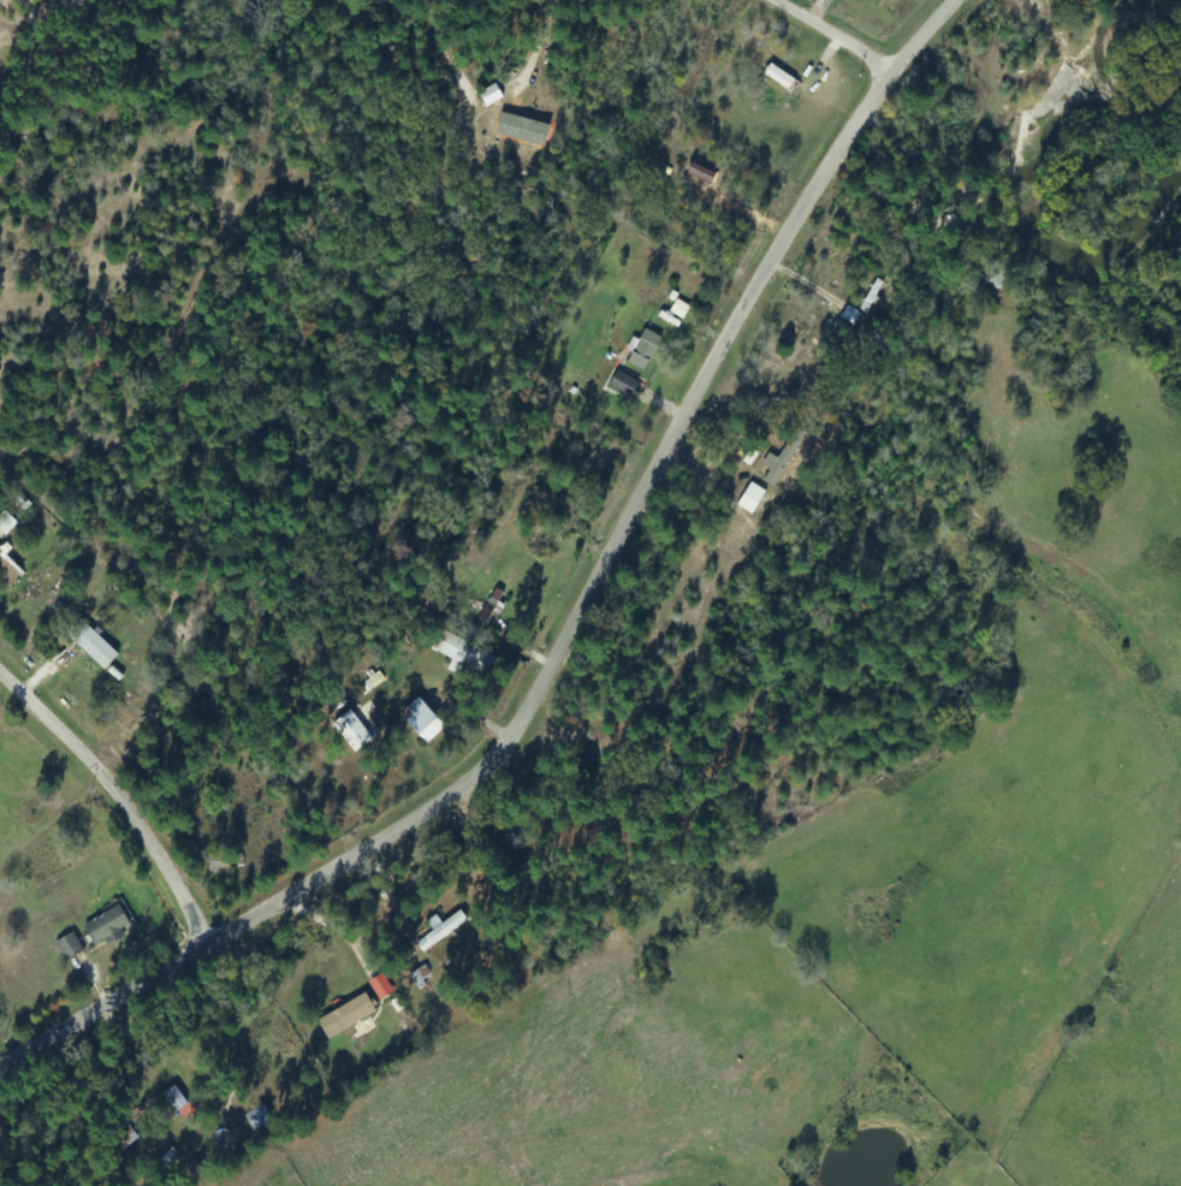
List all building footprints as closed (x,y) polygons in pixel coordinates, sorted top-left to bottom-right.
[(792,81),(764,63),(753,80),(782,98),(792,81)] [(988,281),(995,290),(1012,277),(1005,268),(988,281)] [(892,288),(873,279),(864,296),(871,300),(861,319),(872,325),(892,288)] [(625,363),(644,372),(660,338),(641,328),(625,363)] [(603,389),(625,401),(636,383),(614,370),(603,389)] [(775,458),(769,453),(759,464),(769,473),(761,481),(764,484),(791,455),(784,448),(775,458)] [(764,492),(749,483),(735,506),(750,515),(764,492)] [(15,523),(1,510),(0,512),(0,534),(2,536),(15,523)] [(19,574),(1,560),(9,550),(0,542),(0,584),(7,590),(19,574)] [(117,656),(79,618),(63,633),(102,672),(117,656)] [(494,655),(445,633),(436,653),(485,675),(494,655)] [(446,722),(417,697),(405,710),(434,736),(446,722)] [(134,927),(120,903),(81,925),(95,950),(134,927)] [(420,952),(467,922),(460,912),(413,942),(420,952)] [(62,962),(82,952),(72,933),(52,943),(62,962)] [(322,1017),(332,1035),(375,1011),(365,993),(322,1017)] [(163,1096),(176,1112),(187,1103),(173,1087),(163,1096)] [(269,1118),(260,1105),(243,1116),(253,1130),(269,1118)] [(127,1159),(135,1171),(181,1141),(174,1129),(127,1159)]
